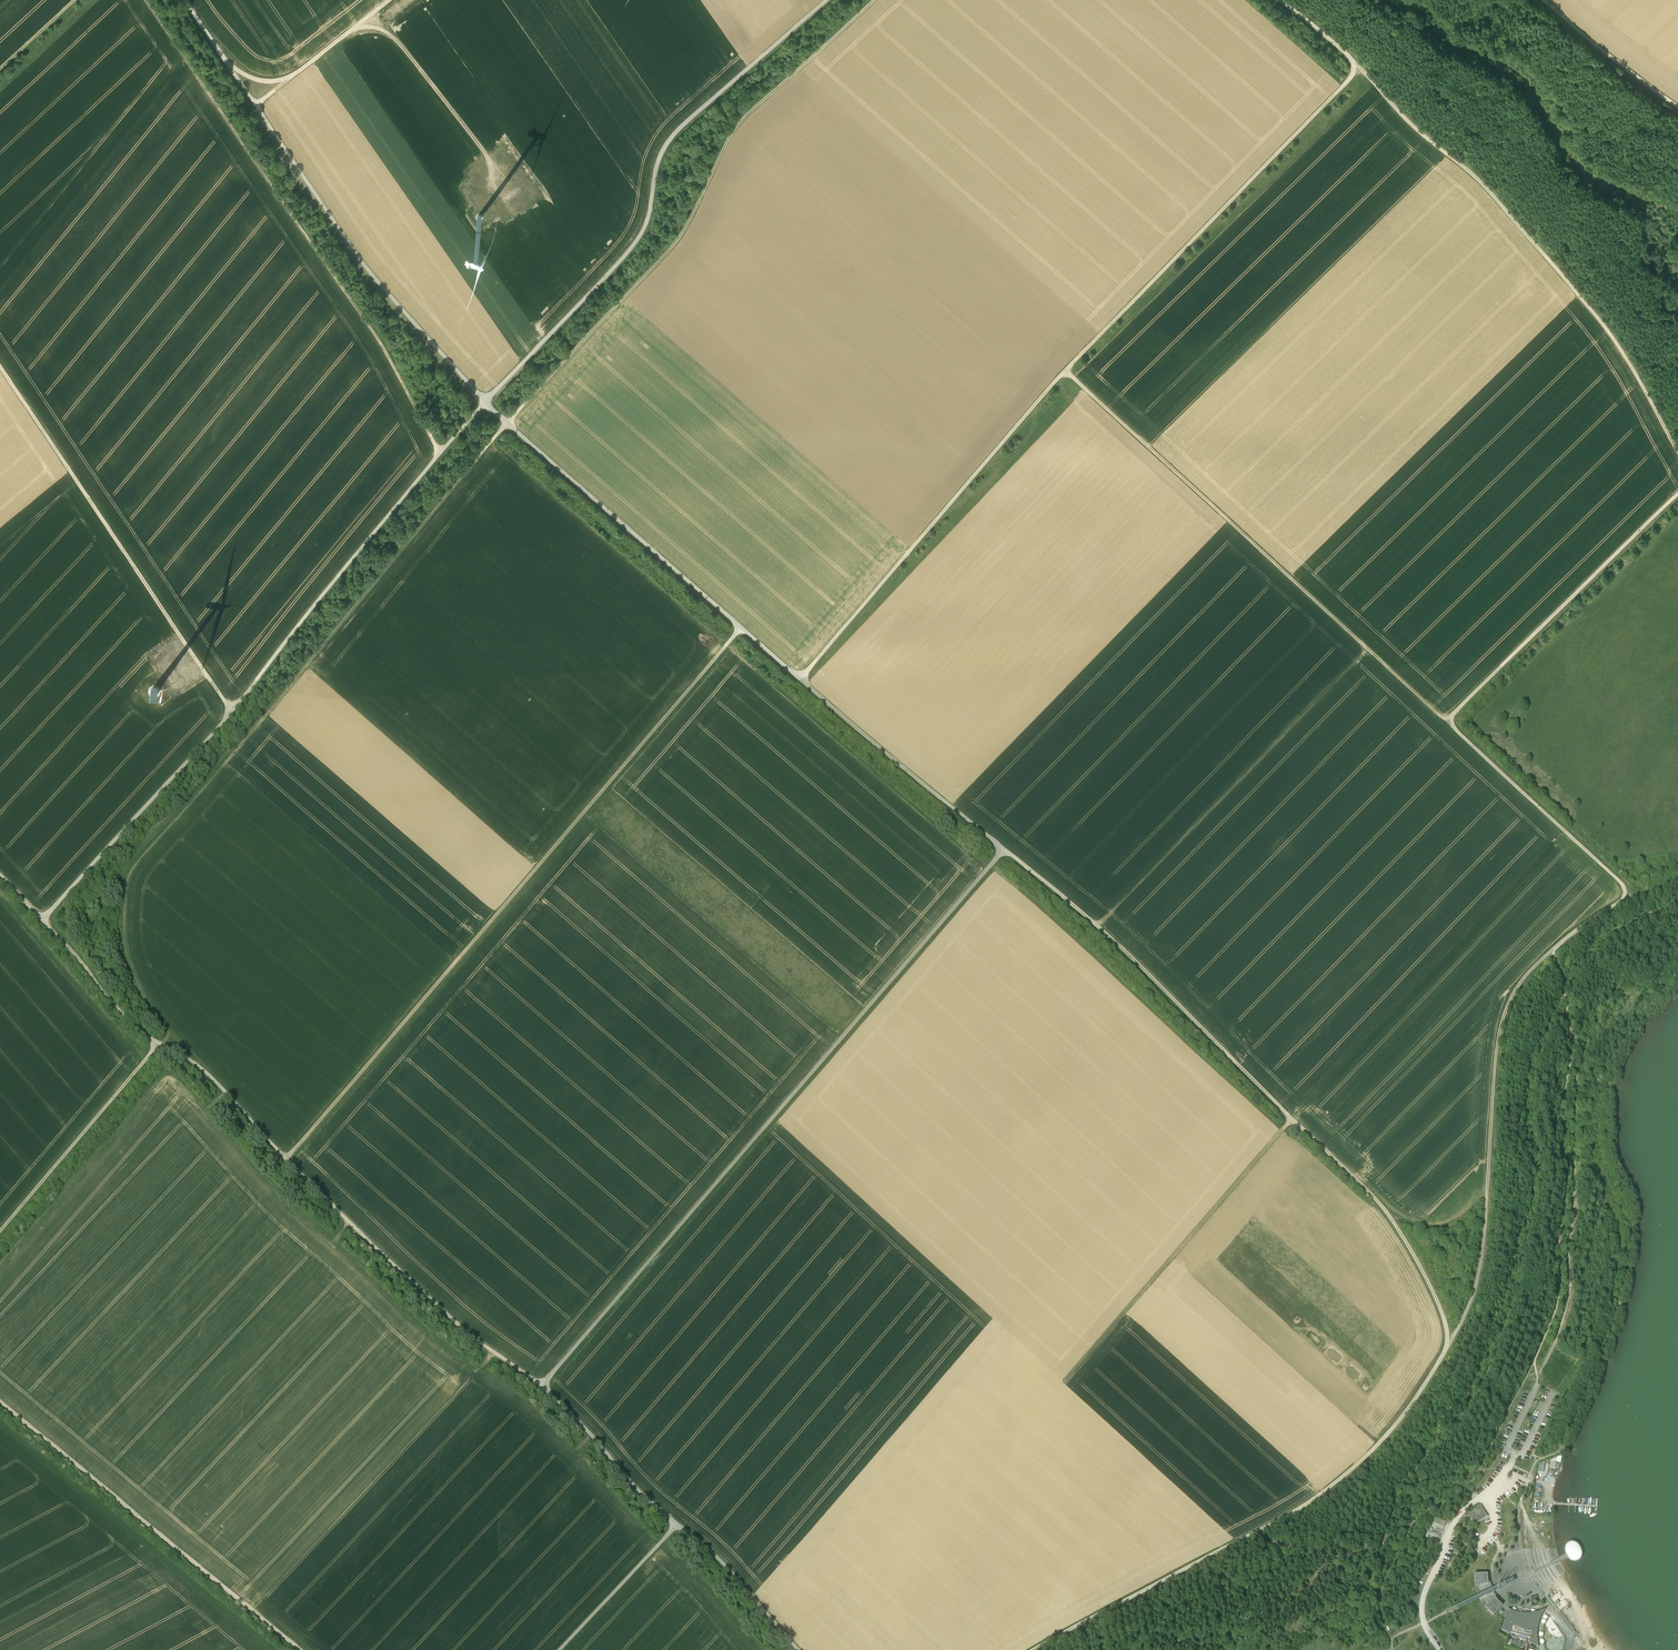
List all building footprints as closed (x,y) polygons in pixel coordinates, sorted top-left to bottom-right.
[(918,518),(914,516),(909,524),(917,530),(927,515),(923,512),(918,518)] [(1468,1513),(1475,1524),(1488,1516),(1481,1504),(1468,1513)] [(1434,1516),(1430,1526),(1436,1529),(1437,1526),(1443,1529),(1446,1522),(1434,1516)] [(1436,1544),(1440,1536),(1428,1531),(1424,1538),(1436,1544)] [(1488,1574),(1474,1573),(1475,1578),(1475,1582),(1476,1587),(1489,1583),(1488,1574)] [(1491,1613),(1494,1616),(1502,1605),(1495,1598),(1485,1606),(1488,1610),(1491,1613)] [(1538,1620),(1509,1611),(1506,1620),(1505,1620),(1502,1628),(1511,1632),(1530,1638),(1537,1640),(1537,1636),(1537,1633),(1536,1632),(1537,1630),(1537,1629),(1535,1629),(1538,1620)]
